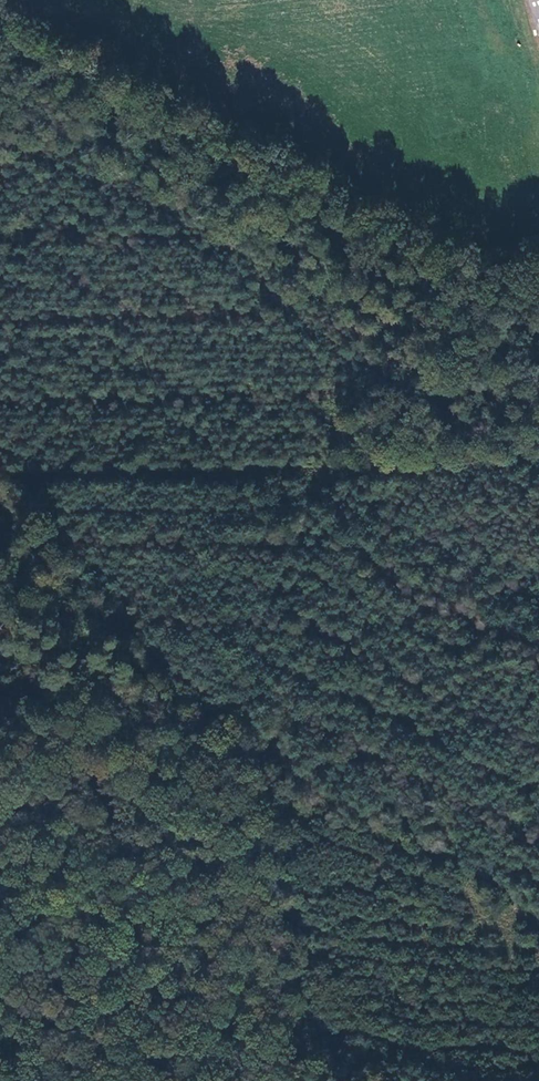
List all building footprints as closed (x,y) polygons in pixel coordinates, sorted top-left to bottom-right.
[(538,37),(538,0),(530,0),(538,37)]
